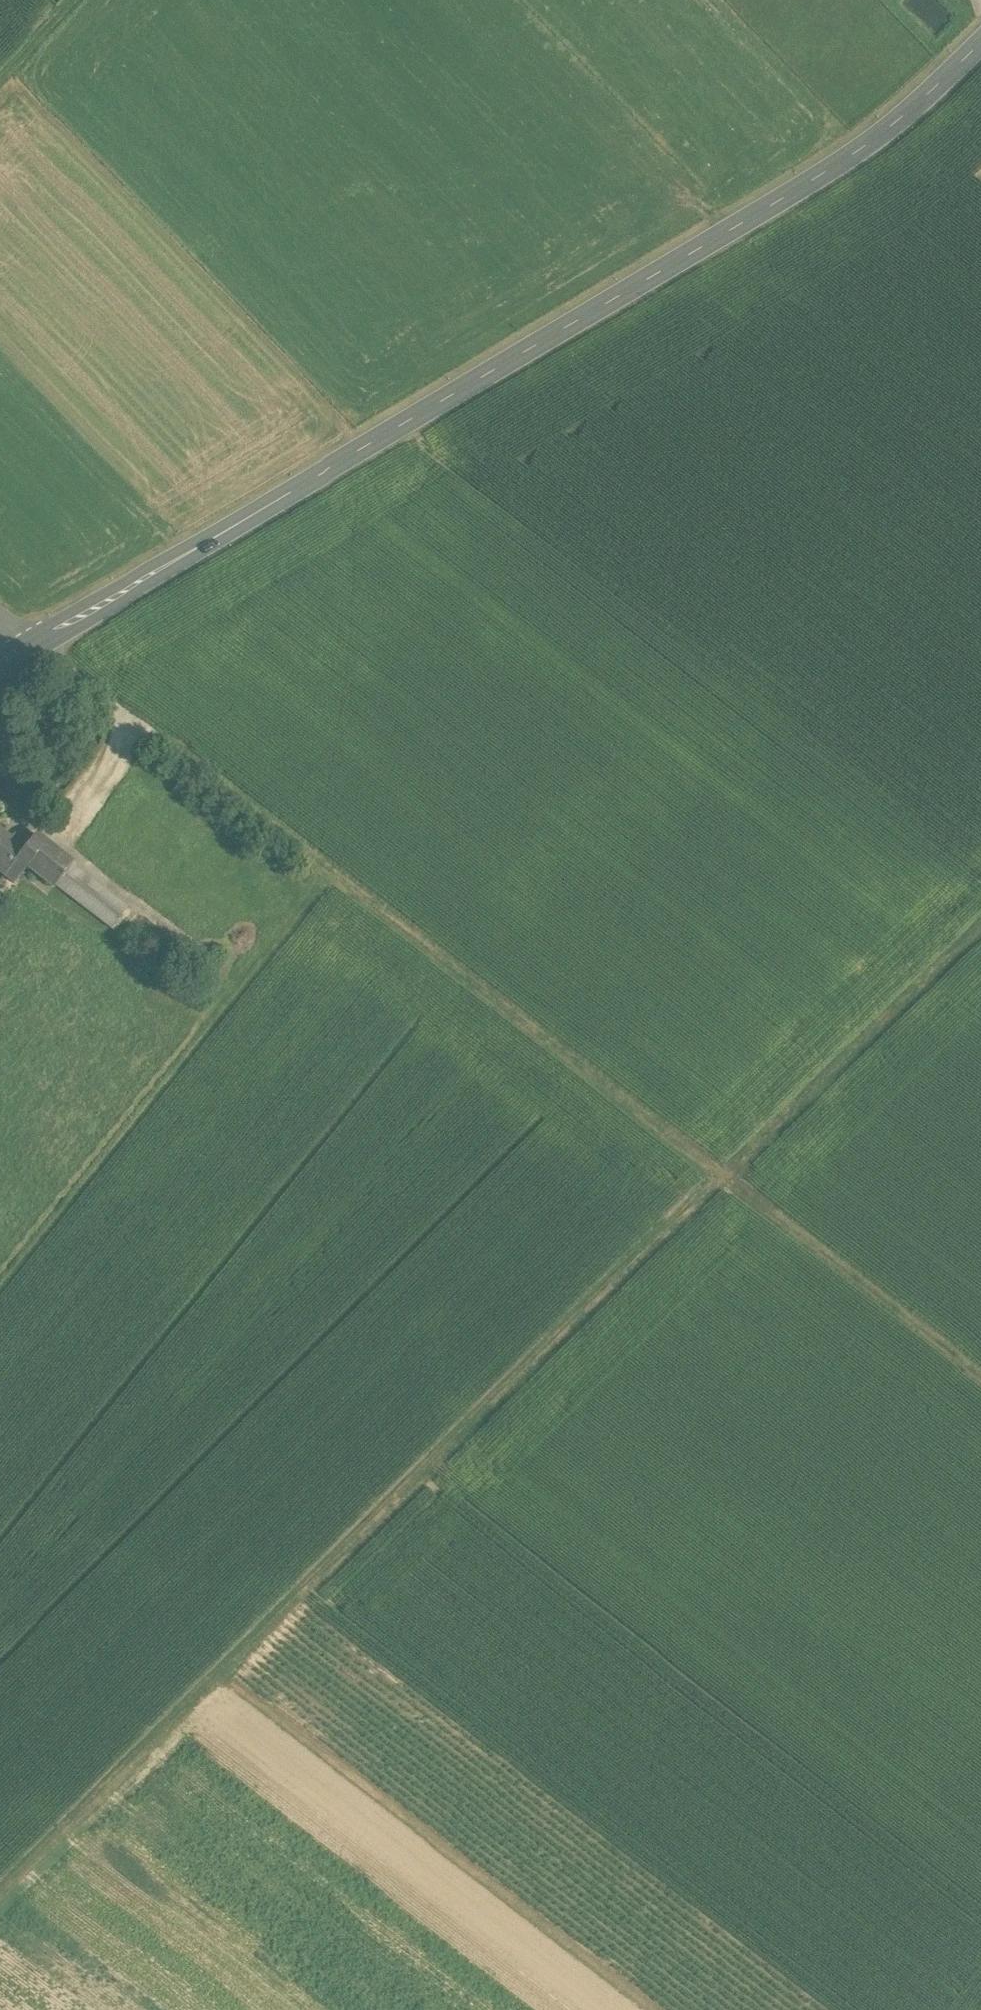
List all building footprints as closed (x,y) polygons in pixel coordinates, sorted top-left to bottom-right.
[(0,873),(4,876),(3,876),(14,885),(27,868),(18,860),(28,848),(27,847),(13,837),(10,840),(0,832),(0,873)] [(71,863),(36,835),(27,847),(28,848),(18,860),(27,868),(52,888),(53,886),(70,865),(71,863)] [(127,908),(70,865),(53,886),(110,930),(127,908)]
